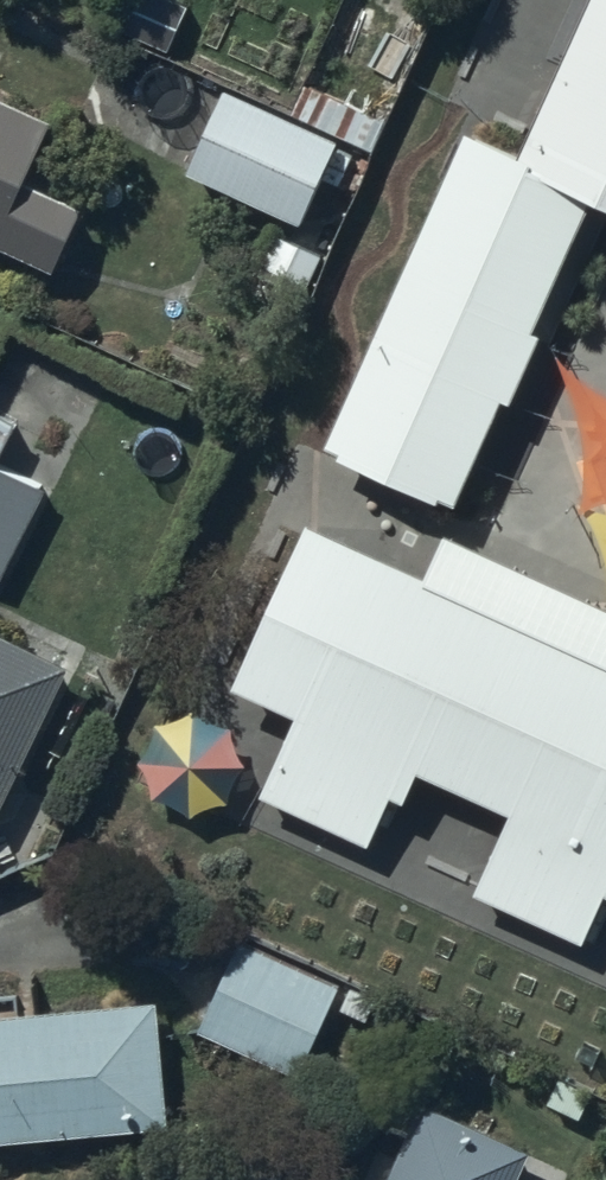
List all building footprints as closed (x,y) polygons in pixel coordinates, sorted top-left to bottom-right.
[(327,431),(460,489),(584,211),(605,220),(605,0),(578,0),(515,142),(465,120),(327,431)] [(339,128),(224,75),(186,159),(300,211),(339,128)] [(0,80),(0,230),(55,255),(83,194),(25,167),(53,105),(0,80)] [(15,409),(0,402),(0,441),(15,409)] [(4,567),(46,480),(0,458),(0,566),(4,567)] [(266,782),(370,828),(392,778),(406,784),(420,751),(518,795),(479,881),(584,928),(605,879),(605,638),(371,533),(310,506),(237,670),(304,700),(266,782)] [(71,654),(0,619),(0,798),(71,654)] [(237,931),(197,1022),(300,1068),(341,977),(237,931)] [(159,988),(0,1000),(0,1129),(169,1116),(159,988)] [(423,1089),(381,1179),(538,1179),(516,1170),(531,1138),(423,1089)]
